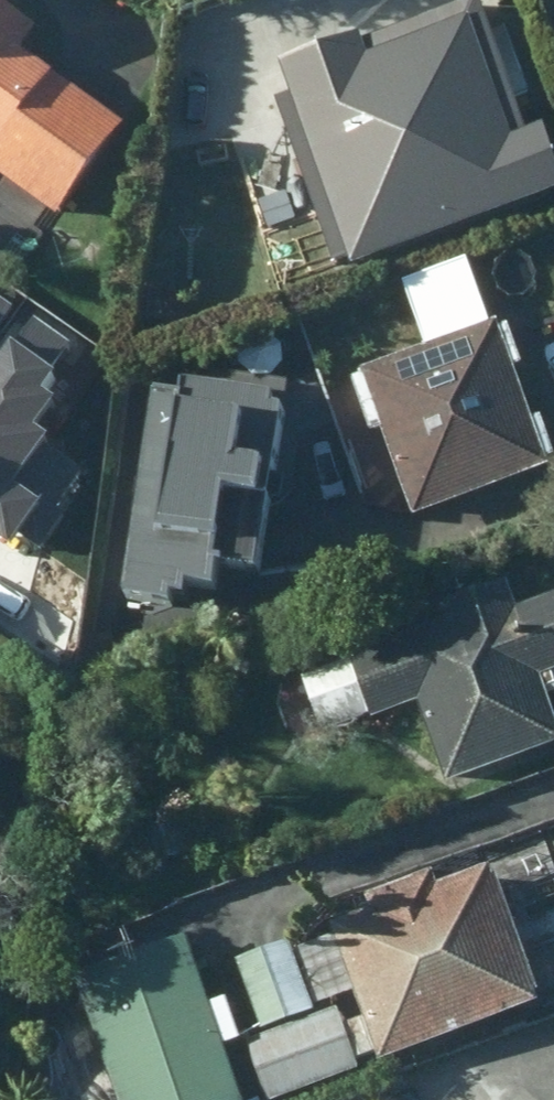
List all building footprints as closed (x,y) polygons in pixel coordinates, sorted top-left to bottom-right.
[(35,169),(97,85),(0,15),(0,143),(35,169)] [(391,15),(271,57),(339,251),(460,209),(391,15)] [(11,302),(0,295),(0,317),(11,302)] [(21,533),(99,423),(61,396),(84,364),(36,330),(0,380),(0,518),(21,533)] [(498,334),(370,377),(420,524),(548,481),(498,334)] [(274,411),(134,389),(93,644),(244,592),(274,411)] [(421,619),(429,643),(357,667),(374,720),(414,707),(440,784),(553,746),(553,742),(530,672),(553,664),(553,598),(499,616),(492,596),(421,619)] [(482,856),(317,914),(373,1074),(538,1017),(482,856)] [(51,991),(89,1099),(232,1099),(177,946),(51,991)]
